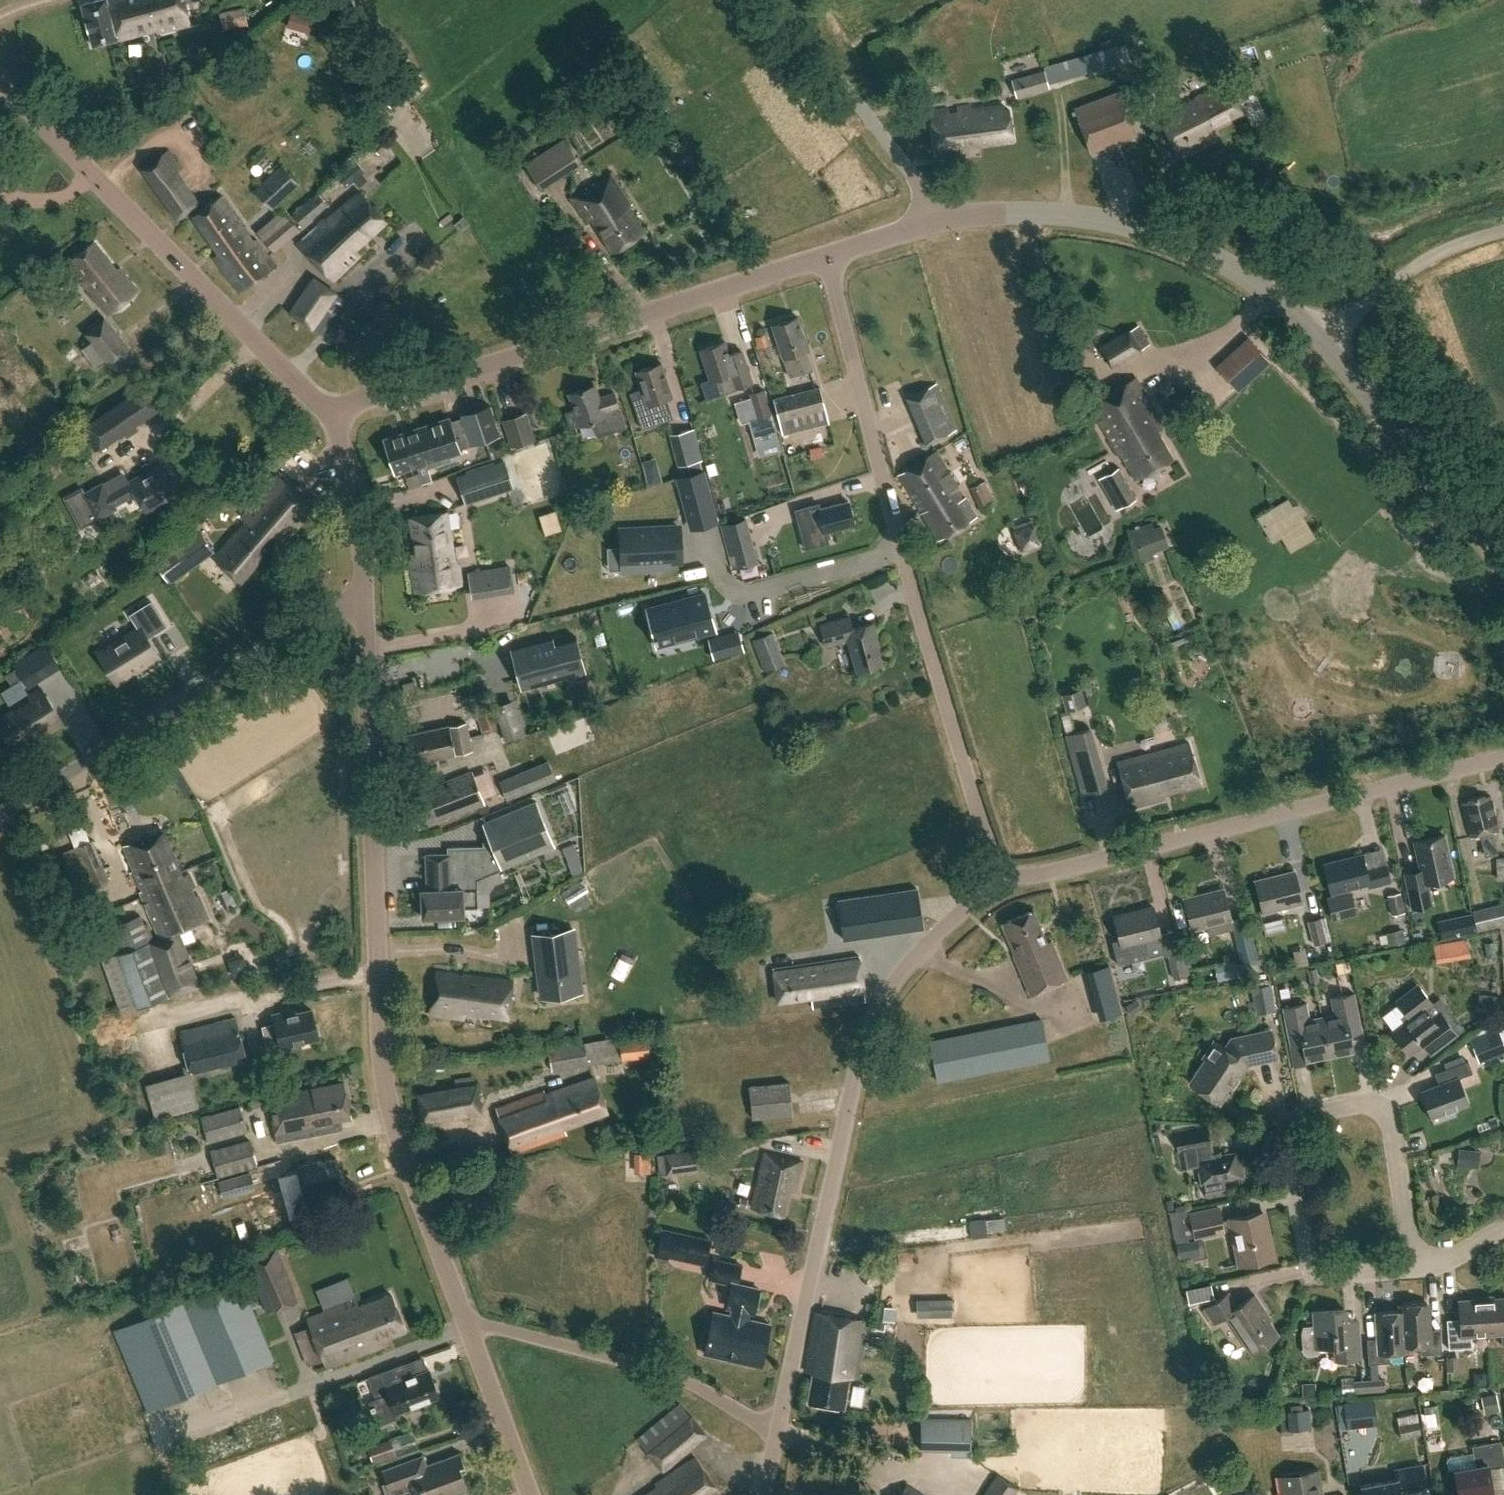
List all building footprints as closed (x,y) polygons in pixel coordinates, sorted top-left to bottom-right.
[(183,0),(86,0),(83,1),(95,44),(130,34),(132,39),(190,22),(183,0)] [(247,25),(244,8),(219,12),(222,29),(247,25)] [(1053,82),(1093,74),(1091,64),(1107,61),(1106,60),(1127,56),(1126,50),(1049,64),(1053,82)] [(1048,88),(1043,69),(1010,79),(1016,97),(1048,88)] [(412,91),(399,75),(378,91),(390,107),(412,91)] [(1236,113),(1224,89),(1211,95),(1210,92),(1192,101),(1191,98),(1155,116),(1172,153),(1204,138),(1201,130),(1236,113)] [(1135,135),(1118,90),(1073,107),(1090,152),(1135,135)] [(967,106),(960,107),(966,151),(976,150),(975,146),(1013,140),(1009,109),(999,110),(999,107),(973,111),(972,106),(967,106)] [(966,151),(960,107),(930,111),(936,156),(966,151)] [(580,164),(565,139),(524,164),(539,188),(580,164)] [(182,168),(167,148),(139,168),(176,219),(192,208),(169,177),(182,168)] [(299,185),(281,164),(254,188),(272,208),(299,185)] [(631,204),(612,173),(573,197),(587,219),(593,215),(616,252),(642,235),(626,208),(631,204)] [(384,219),(358,187),(321,218),(297,239),(330,278),(359,253),(353,246),(358,242),(357,241),(384,219)] [(327,205),(316,193),(292,213),(303,226),(327,205)] [(193,217),(215,250),(247,227),(225,195),(193,217)] [(300,229),(286,214),(260,237),(273,252),(300,229)] [(247,227),(215,250),(212,252),(239,290),(274,266),(247,227)] [(114,271),(89,239),(64,258),(105,310),(134,287),(118,267),(114,271)] [(335,292),(313,278),(289,314),(312,328),(335,292)] [(137,360),(104,316),(83,332),(90,341),(81,348),(96,367),(106,359),(118,375),(137,360)] [(772,325),(790,377),(812,369),(805,350),(808,349),(797,317),(772,325)] [(1140,349),(1129,329),(1098,346),(1110,367),(1140,349)] [(1270,361),(1247,336),(1215,366),(1238,390),(1270,361)] [(728,354),(724,342),(699,351),(708,378),(700,381),(706,399),(723,393),(718,378),(731,373),(737,388),(754,383),(742,350),(728,354)] [(672,395),(661,363),(635,372),(641,389),(631,392),(640,427),(655,422),(673,416),(667,397),(672,395)] [(1161,426),(1133,379),(1090,404),(1133,478),(1170,457),(1154,430),(1161,426)] [(953,430),(934,385),(907,397),(926,441),(953,430)] [(144,386),(81,429),(96,451),(159,408),(144,386)] [(599,397),(595,386),(572,393),(577,409),(567,412),(572,427),(582,424),(595,421),(600,437),(626,429),(619,405),(615,392),(599,397)] [(824,407),(820,387),(774,398),(779,418),(824,407)] [(770,415),(763,388),(747,392),(749,399),(735,403),(740,422),(770,415)] [(498,436),(489,405),(461,413),(471,444),(498,436)] [(526,412),(502,420),(510,448),(535,440),(526,412)] [(417,428),(430,466),(451,459),(450,455),(460,451),(449,417),(417,428)] [(430,466),(417,428),(390,437),(384,446),(393,472),(428,461),(429,466),(430,466)] [(701,460),(693,429),(669,435),(677,466),(701,460)] [(934,452),(897,474),(937,540),(977,516),(965,497),(963,498),(934,452)] [(514,487),(504,460),(455,477),(465,504),(514,487)] [(177,493),(175,489),(176,487),(173,481),(170,481),(162,467),(144,476),(143,474),(129,481),(130,482),(108,494),(103,483),(83,494),(97,519),(116,508),(115,506),(136,494),(145,510),(177,493)] [(1136,499),(1118,467),(1103,475),(1120,507),(1136,499)] [(710,495),(703,470),(679,477),(686,502),(710,495)] [(316,508),(280,476),(244,516),(251,522),(226,550),(233,556),(224,565),(240,579),(249,569),(252,572),(279,542),(283,545),(316,508)] [(853,524),(848,500),(818,508),(818,505),(801,509),(804,523),(821,519),(824,532),(853,524)] [(792,509),(758,515),(760,527),(795,522),(792,509)] [(411,517),(417,558),(411,559),(415,592),(461,585),(458,564),(454,565),(446,512),(411,517)] [(746,519),(722,525),(733,568),(757,562),(746,519)] [(1161,521),(1134,535),(1147,560),(1174,546),(1161,521)] [(622,564),(680,561),(679,526),(620,530),(622,564)] [(212,550),(197,529),(153,560),(168,581),(212,550)] [(494,569),(468,573),(471,593),(498,589),(498,593),(513,590),(509,566),(494,569)] [(714,631),(704,593),(647,608),(654,635),(653,636),(655,641),(657,641),(656,635),(673,631),(674,636),(700,629),(702,634),(714,631)] [(139,629),(100,653),(117,681),(146,662),(143,658),(155,651),(147,638),(166,626),(150,600),(129,613),(139,629)] [(853,628),(849,616),(820,624),(826,646),(848,640),(857,670),(883,663),(875,637),(877,636),(873,622),(853,628)] [(735,632),(709,639),(714,657),(739,650),(735,632)] [(771,633),(751,641),(757,656),(777,648),(771,633)] [(553,637),(510,649),(510,651),(517,649),(518,654),(513,656),(519,677),(520,677),(524,688),(562,677),(559,666),(581,660),(576,639),(577,638),(576,637),(553,643),(552,639),(553,639),(553,637)] [(23,657),(13,664),(22,677),(32,671),(23,657)] [(41,688),(12,707),(15,711),(0,720),(0,725),(14,747),(31,736),(36,732),(39,737),(62,722),(41,688)] [(1086,705),(1081,688),(1061,694),(1065,711),(1086,705)] [(521,734),(511,702),(494,707),(505,740),(521,734)] [(497,726),(491,707),(477,711),(483,730),(497,726)] [(1170,711),(1161,715),(1167,731),(1176,728),(1170,711)] [(471,750),(465,721),(405,734),(413,771),(437,766),(436,757),(471,750)] [(1107,787),(1091,728),(1065,735),(1081,794),(1107,787)] [(1129,808),(1165,798),(1164,793),(1200,783),(1190,742),(1117,762),(1129,808)] [(547,761),(499,782),(507,801),(555,780),(547,761)] [(484,802),(473,771),(447,781),(446,787),(410,801),(420,827),(484,802)] [(1498,830),(1490,795),(1483,797),(1483,795),(1462,800),(1463,802),(1461,802),(1470,837),(1480,835),(1485,856),(1497,853),(1492,832),(1498,830)] [(422,917),(463,915),(463,908),(477,907),(476,879),(554,846),(536,802),(481,824),(482,846),(448,848),(448,854),(426,855),(427,884),(421,885),(422,917)] [(162,831),(123,845),(143,897),(145,896),(157,892),(153,882),(178,873),(162,831)] [(1453,876),(1443,834),(1414,841),(1421,869),(1405,873),(1413,908),(1432,904),(1427,882),(1453,876)] [(109,881),(92,840),(61,852),(71,875),(87,869),(94,887),(109,881)] [(1366,869),(1362,854),(1322,864),(1329,893),(1330,893),(1331,896),(1325,898),(1331,919),(1354,913),(1348,888),(1367,884),(1368,887),(1392,881),(1388,864),(1366,869)] [(1495,855),(1495,879),(1503,879),(1503,855),(1495,855)] [(153,882),(157,892),(145,896),(160,937),(151,941),(140,914),(112,924),(122,951),(102,958),(122,1014),(199,985),(179,930),(208,920),(190,874),(180,878),(178,873),(153,882)] [(1302,904),(1294,873),(1256,882),(1263,913),(1302,904)] [(918,886),(838,898),(843,938),(924,926),(918,886)] [(1231,919),(1223,890),(1185,900),(1193,930),(1207,927),(1209,936),(1233,929),(1241,961),(1237,962),(1240,977),(1263,971),(1260,957),(1255,959),(1245,916),(1231,919)] [(1404,911),(1400,892),(1386,895),(1391,914),(1404,911)] [(1503,903),(1471,911),(1476,932),(1503,925),(1503,904),(1503,903)] [(1159,933),(1152,907),(1115,916),(1122,948),(1144,943),(1148,957),(1164,953),(1165,956),(1166,955),(1172,980),(1187,976),(1175,929),(1159,933)] [(1044,942),(1030,909),(1001,922),(1015,954),(1012,956),(1029,995),(1067,979),(1051,942),(1044,942)] [(1313,945),(1326,942),(1321,918),(1308,920),(1313,945)] [(574,928),(531,934),(540,999),(583,993),(574,928)] [(1435,943),(1436,957),(1473,955),(1472,941),(1435,943)] [(865,999),(859,955),(772,967),(777,1001),(812,996),(813,1006),(865,999)] [(1122,1013),(1109,964),(1091,969),(1105,1017),(1122,1013)] [(513,982),(436,972),(430,1015),(465,1019),(466,1014),(507,1020),(513,982)] [(1275,1011),(1270,985),(1252,988),(1257,1014),(1275,1011)] [(1408,1054),(1435,1033),(1442,1043),(1455,1032),(1432,1001),(1431,1002),(1421,989),(1413,988),(1400,998),(1399,1006),(1409,1019),(1392,1032),(1408,1054)] [(1324,1018),(1331,1056),(1355,1051),(1352,1034),(1364,1032),(1357,994),(1333,999),(1336,1016),(1324,1018)] [(1331,1056),(1324,1018),(1311,1021),(1308,1004),(1285,1008),(1292,1046),(1306,1043),(1309,1060),(1331,1056)] [(316,1035),(308,1007),(289,1011),(288,1007),(275,1011),(278,1021),(265,1024),(270,1043),(281,1040),(282,1044),(316,1035)] [(180,1032),(191,1073),(246,1058),(236,1018),(180,1032)] [(1048,1059),(1039,1018),(929,1040),(938,1081),(1048,1059)] [(1278,1058),(1272,1030),(1233,1038),(1226,1048),(1216,1043),(1205,1059),(1207,1060),(1192,1082),(1222,1103),(1232,1088),(1236,1091),(1246,1075),(1243,1073),(1249,1064),(1278,1058)] [(649,1056),(646,1037),(621,1040),(624,1059),(649,1056)] [(1476,1051),(1481,1064),(1503,1054),(1503,1040),(1476,1051)] [(587,1063),(584,1043),(548,1048),(551,1069),(587,1063)] [(1473,1072),(1468,1059),(1439,1070),(1444,1082),(1421,1091),(1431,1116),(1468,1102),(1459,1077),(1473,1072)] [(199,1107),(191,1073),(145,1083),(153,1118),(199,1107)] [(567,1133),(564,1126),(607,1111),(595,1077),(546,1095),(544,1090),(495,1108),(512,1153),(567,1133)] [(482,1112),(477,1082),(416,1093),(421,1123),(482,1112)] [(348,1117),(341,1083),(268,1098),(277,1141),(340,1129),(338,1119),(348,1117)] [(795,1114),(792,1083),(753,1086),(756,1118),(795,1114)] [(247,1131),(240,1105),(200,1117),(207,1142),(247,1131)] [(1213,1149),(1209,1128),(1177,1134),(1184,1170),(1197,1167),(1197,1171),(1201,1171),(1203,1183),(1208,1182),(1210,1197),(1228,1194),(1226,1183),(1246,1179),(1242,1162),(1239,1162),(1237,1154),(1220,1157),(1219,1148),(1213,1149)] [(256,1166),(250,1139),(210,1149),(217,1176),(256,1166)] [(701,1149),(658,1154),(661,1175),(703,1170),(701,1149)] [(638,1172),(655,1171),(654,1153),(636,1154),(638,1172)] [(801,1162),(765,1154),(753,1209),(783,1215),(788,1191),(794,1193),(801,1162)] [(323,1165),(322,1160),(297,1168),(299,1175),(283,1180),(287,1195),(304,1190),(307,1200),(326,1194),(325,1190),(343,1185),(336,1161),(323,1165)] [(255,1190),(250,1171),(218,1180),(223,1199),(255,1190)] [(1274,1256),(1269,1234),(1266,1235),(1261,1213),(1222,1222),(1219,1207),(1190,1214),(1195,1238),(1235,1229),(1242,1263),(1274,1256)] [(710,1240),(659,1228),(654,1253),(704,1265),(710,1240)] [(297,1288),(278,1244),(245,1258),(268,1313),(297,1300),(293,1289),(297,1288)] [(741,1267),(712,1260),(708,1280),(732,1285),(728,1308),(734,1309),(732,1317),(714,1313),(706,1354),(733,1360),(734,1356),(762,1362),(770,1325),(743,1319),(745,1312),(753,1313),(758,1290),(736,1286),(741,1267)] [(275,1357),(241,1276),(127,1324),(162,1406),(275,1357)] [(1212,1297),(1210,1284),(1186,1288),(1188,1302),(1212,1297)] [(326,1366),(382,1345),(380,1339),(404,1329),(390,1293),(359,1305),(357,1298),(307,1317),(326,1366)] [(1239,1307),(1230,1293),(1208,1309),(1218,1323),(1229,1316),(1254,1353),(1281,1335),(1266,1314),(1269,1312),(1257,1295),(1239,1307)] [(1487,1333),(1502,1332),(1503,1344),(1503,1297),(1484,1298),(1487,1333)] [(1487,1333),(1484,1298),(1458,1300),(1459,1321),(1447,1321),(1449,1349),(1473,1348),(1472,1334),(1487,1333)] [(1404,1303),(1405,1346),(1420,1345),(1421,1354),(1441,1354),(1441,1329),(1427,1329),(1425,1302),(1404,1303)] [(1404,1303),(1400,1303),(1400,1311),(1377,1312),(1378,1338),(1367,1339),(1368,1363),(1389,1362),(1389,1352),(1405,1351),(1405,1346),(1404,1303)] [(933,1306),(932,1317),(955,1319),(956,1308),(933,1306)] [(1346,1320),(1345,1309),(1315,1311),(1317,1327),(1306,1328),(1305,1333),(1307,1352),(1310,1355),(1319,1354),(1322,1351),(1321,1347),(1336,1346),(1337,1361),(1362,1358),(1358,1319),(1346,1320)] [(816,1312),(806,1372),(812,1373),(808,1402),(844,1408),(848,1379),(851,1380),(861,1319),(816,1312)] [(1458,1370),(1458,1356),(1446,1357),(1446,1370),(1458,1370)] [(405,1372),(401,1362),(368,1375),(377,1398),(369,1400),(377,1422),(398,1415),(397,1410),(408,1406),(409,1410),(422,1406),(421,1404),(438,1397),(437,1394),(441,1392),(437,1381),(433,1383),(428,1369),(407,1377),(405,1372)] [(1384,1390),(1383,1378),(1352,1381),(1353,1392),(1384,1390)] [(1311,1428),(1309,1408),(1286,1410),(1287,1430),(1311,1428)] [(1340,1413),(1344,1429),(1355,1427),(1351,1411),(1340,1413)] [(707,1434),(691,1414),(647,1451),(663,1470),(707,1434)] [(969,1418),(921,1418),(921,1450),(969,1450),(969,1418)] [(1503,1461),(1500,1438),(1473,1443),(1477,1463),(1456,1466),(1461,1494),(1493,1488),(1489,1463),(1503,1461)] [(396,1455),(391,1440),(367,1447),(372,1463),(396,1455)] [(460,1452),(427,1464),(423,1453),(381,1469),(386,1482),(382,1483),(387,1494),(396,1494),(409,1490),(411,1494),(448,1494),(468,1488),(461,1469),(465,1467),(460,1452)] [(659,1489),(650,1494),(721,1494),(696,1458),(656,1485),(659,1489)] [(1423,1464),(1398,1468),(1399,1477),(1364,1483),(1366,1494),(1404,1494),(1403,1488),(1426,1484),(1423,1464)] [(1318,1466),(1277,1473),(1281,1494),(1324,1494),(1318,1466)] [(996,1474),(983,1494),(1013,1494),(1018,1488),(996,1474)] [(906,1486),(900,1494),(919,1494),(906,1486)]
